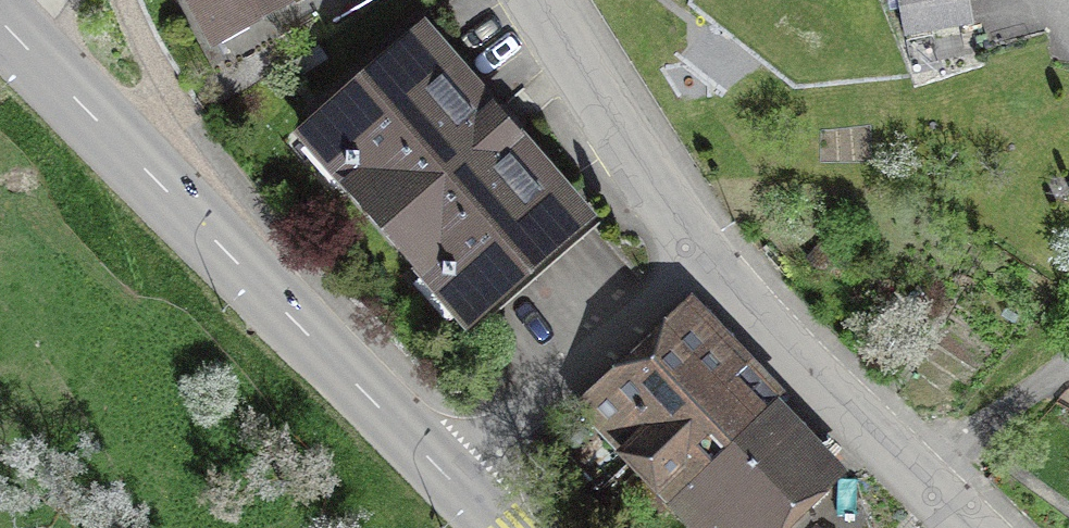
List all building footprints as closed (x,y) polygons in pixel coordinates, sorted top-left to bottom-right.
[(214,45),(296,0),(189,0),(214,45)] [(901,40),(969,27),(964,0),(894,0),(901,40)] [(439,278),(451,279),(479,312),(583,222),(508,137),(506,138),(490,120),(492,118),(418,33),(315,123),(343,156),(343,167),(349,167),(347,190),(417,270),(440,271),(439,278)] [(698,480),(693,475),(762,409),(673,314),(574,407),(589,423),(558,451),(596,491),(626,463),(667,505),(669,507),(698,480)] [(825,475),(762,409),(693,475),(698,480),(669,507),(689,527),(712,527),(721,519),(717,515),(725,508),(744,527),(771,527),(825,475)]
